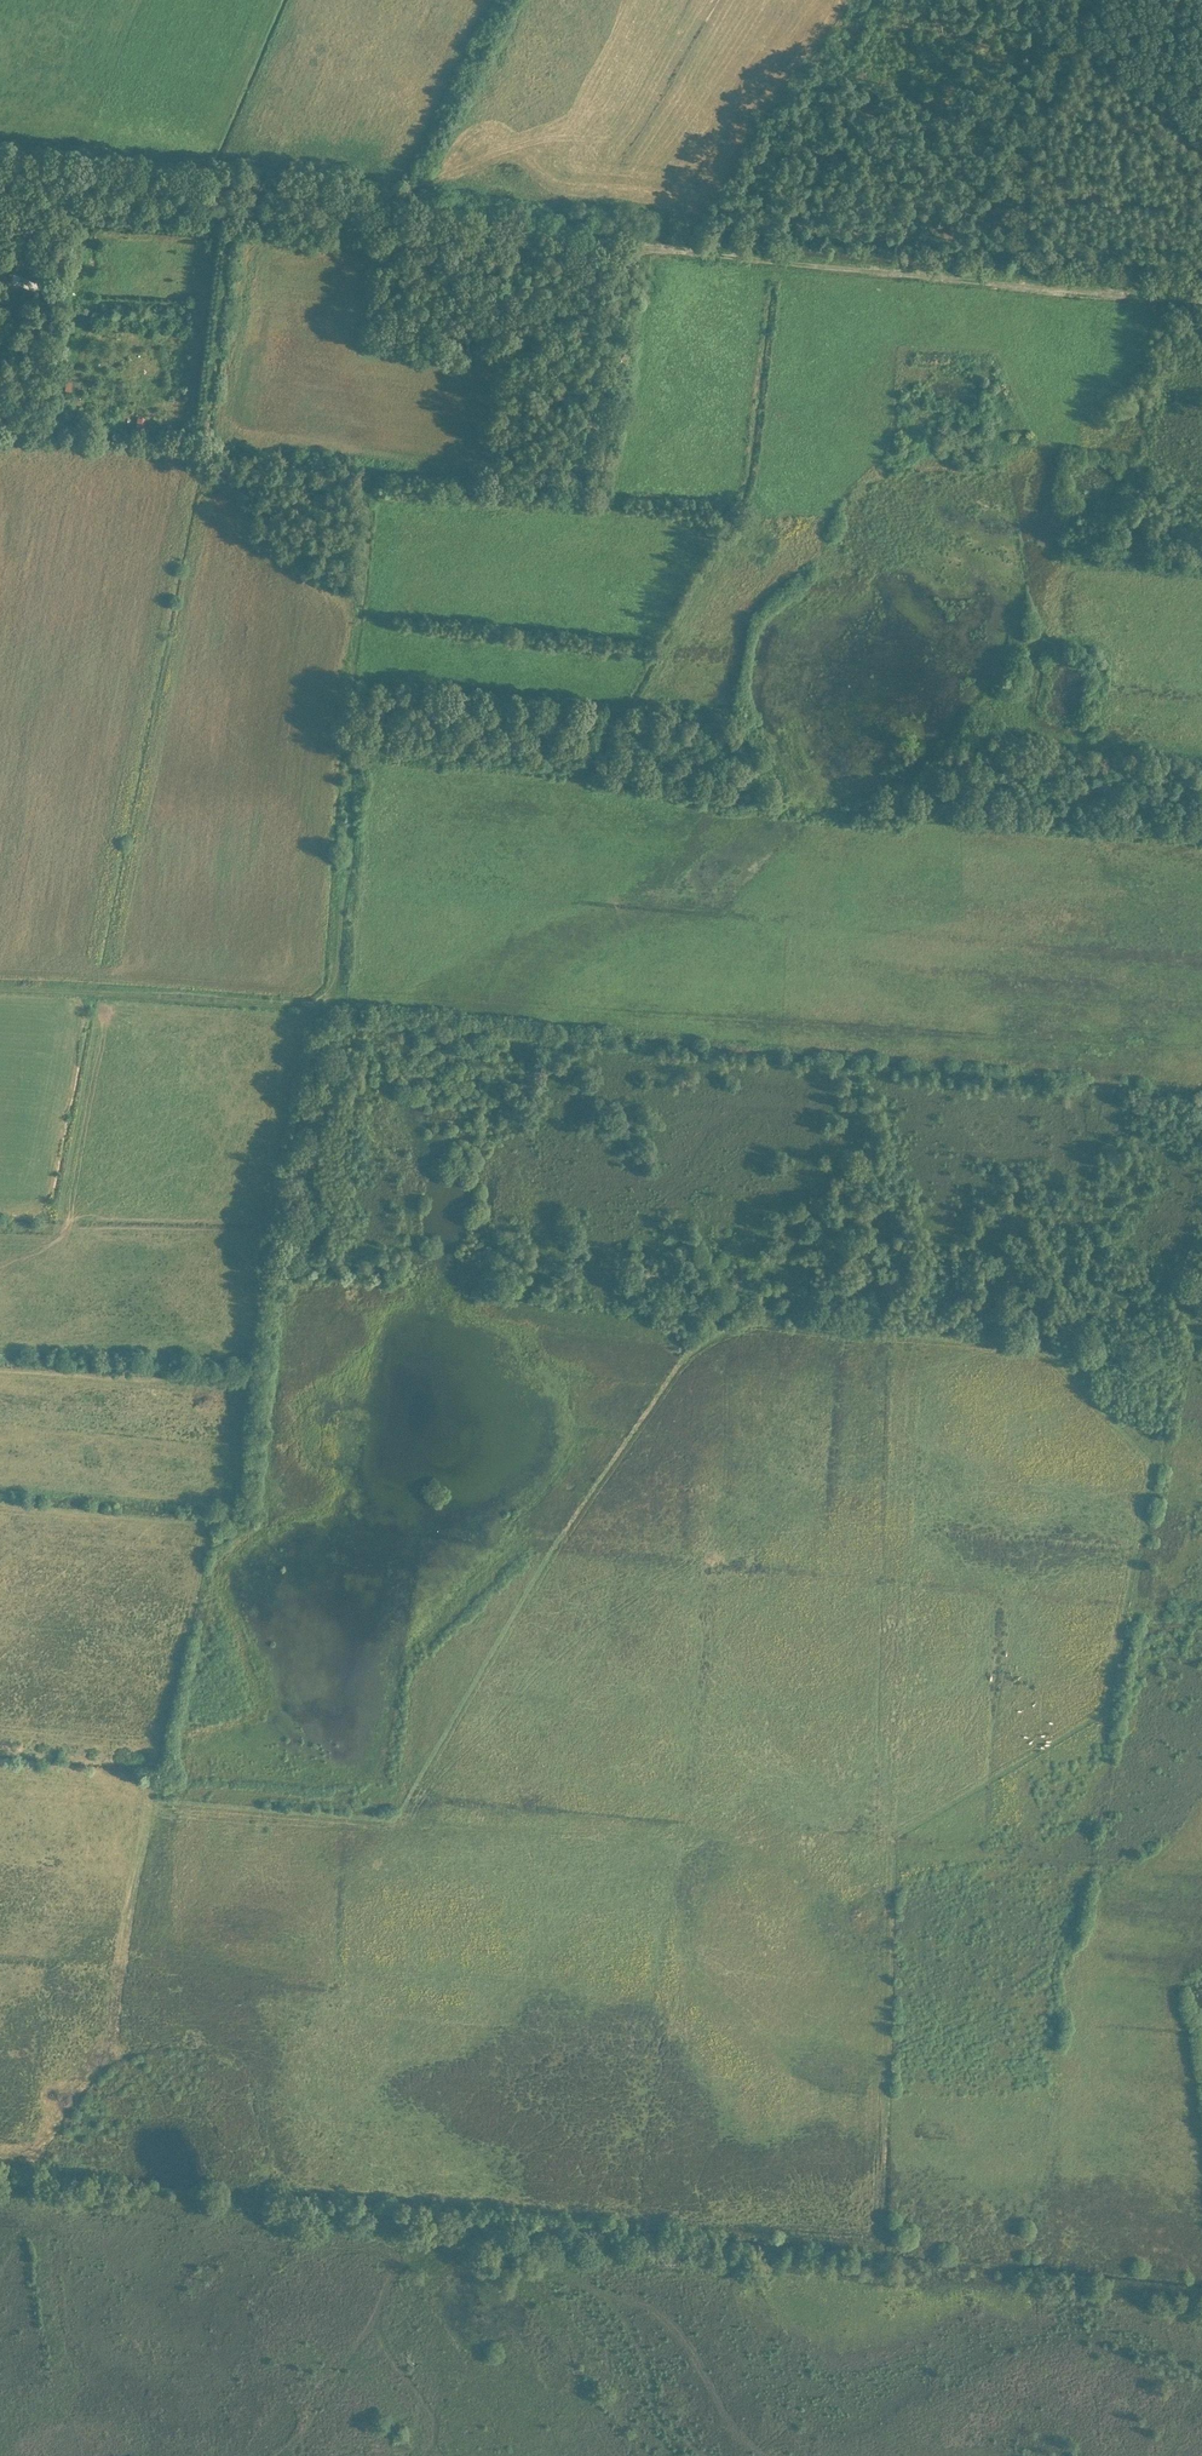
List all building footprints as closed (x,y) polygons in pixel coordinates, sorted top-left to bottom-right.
[(40,272),(45,261),(25,253),(21,264),(40,272)]
